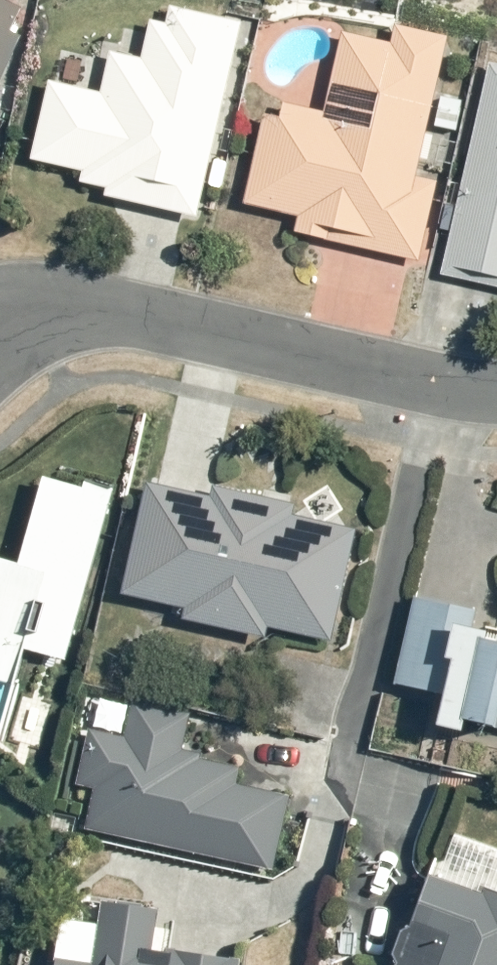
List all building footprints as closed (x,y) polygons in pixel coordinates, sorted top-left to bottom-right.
[(24,6),(8,0),(0,0),(0,72),(24,6)] [(44,78),(29,163),(77,172),(76,182),(104,187),(102,201),(206,219),(243,12),(174,0),(164,0),(161,19),(144,16),(137,55),(104,50),(97,87),(44,78)] [(316,111),(265,102),(247,206),(296,214),(293,234),(427,257),(448,137),(431,134),(448,33),(394,24),(390,46),(329,36),(316,111)] [(483,63),(439,268),(496,281),(496,66),(483,63)] [(0,551),(0,681),(13,684),(22,649),(71,661),(114,490),(36,470),(15,555),(0,551)] [(213,495),(145,481),(122,595),(188,608),(185,622),(263,638),(266,626),(334,640),(356,530),(287,516),(290,501),(215,486),(213,495)] [(410,593),(391,685),(433,694),(427,724),(463,731),(465,725),(496,731),(496,635),(474,630),(478,607),(410,593)] [(184,714),(126,705),(121,737),(80,730),(72,785),(89,788),(82,837),(276,868),(289,791),(236,782),(239,760),(178,750),(184,714)] [(492,886),(487,884),(483,894),(426,871),(388,964),(496,964),(496,874),(492,886)] [(46,964),(222,964),(223,958),(174,952),(173,961),(149,958),(155,907),(99,900),(97,919),(52,914),(46,964)]
